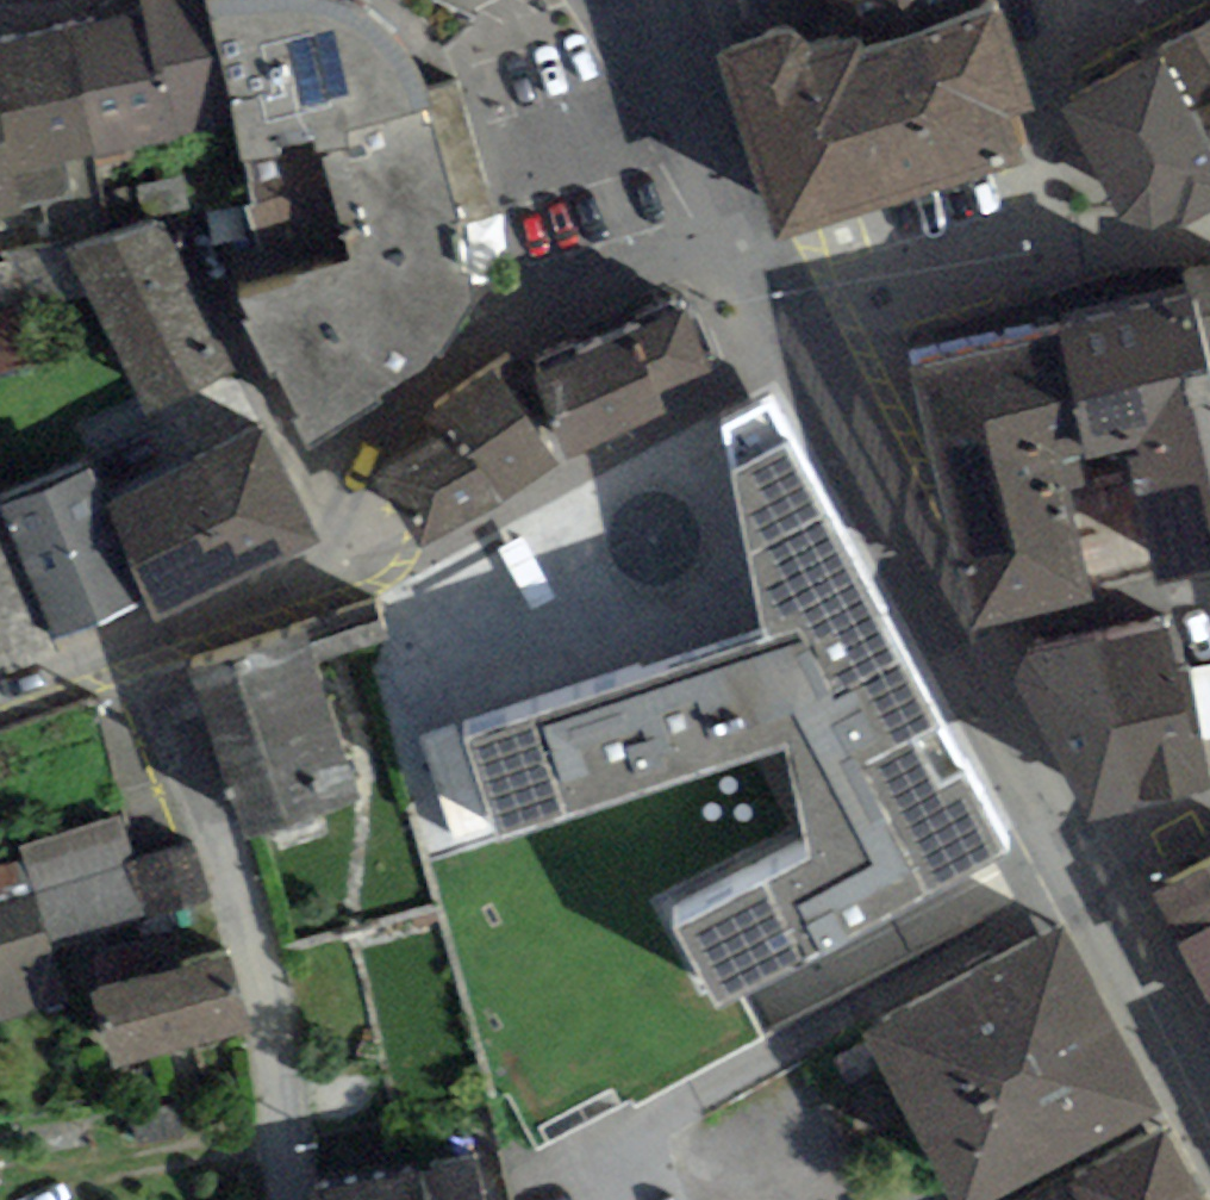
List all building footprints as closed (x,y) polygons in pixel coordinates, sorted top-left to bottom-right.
[(144,14),(158,80),(171,77),(184,139),(233,128),(205,0),(141,0),(144,14)] [(233,128),(245,162),(431,111),(426,87),(407,49),(384,23),(348,0),(205,0),(233,128)] [(833,47),(857,39),(862,54),(985,13),(981,0),(817,0),(833,47)] [(1002,8),(985,13),(862,54),(857,39),(833,47),(811,54),(802,26),(715,55),(777,246),(1037,161),(1021,112),(1034,108),(1002,8)] [(94,157),(184,139),(171,77),(158,80),(144,14),(69,28),(94,157)] [(1160,51),(1193,113),(1209,103),(1209,22),(1160,51)] [(69,28),(0,41),(0,158),(3,175),(16,173),(94,157),(69,28)] [(1059,110),(1139,251),(1209,213),(1209,144),(1193,113),(1160,51),(1059,110)] [(1193,113),(1209,144),(1209,103),(1193,113)] [(464,221),(431,111),(245,162),(252,205),(243,211),(271,286),(231,298),(303,448),(380,396),(435,359),(469,309),(472,279),(464,221)] [(0,158),(0,217),(25,212),(16,173),(3,175),(0,158)] [(238,373),(161,222),(67,250),(143,416),(238,373)] [(1183,268),(1185,291),(1194,289),(1209,363),(1209,265),(1183,268)] [(1058,317),(1087,459),(1126,452),(1135,498),(1202,485),(1209,526),(1209,365),(1209,363),(1194,289),(1185,291),(1058,317)] [(683,300),(528,363),(566,457),(668,415),(660,394),(713,372),(683,300)] [(1058,317),(907,351),(974,631),(1091,603),(1064,492),(1082,488),(1077,463),(1087,459),(1058,317)] [(502,503),(558,463),(493,370),(428,414),(387,463),(371,486),(399,502),(424,546),(502,503)] [(775,403),(720,426),(767,648),(468,744),(501,842),(789,753),(811,858),(679,929),(723,1012),(1013,852),(775,403)] [(154,623),(322,541),(266,428),(104,505),(147,603),(154,623)] [(88,468),(0,507),(0,510),(43,607),(58,642),(147,603),(104,505),(88,468)] [(0,510),(0,624),(43,607),(0,510)] [(376,600),(304,622),(317,663),(389,641),(376,600)] [(1178,614),(1036,646),(1016,681),(1092,820),(1209,791),(1200,741),(1187,669),(1178,614)] [(317,663),(304,622),(187,659),(242,836),(360,798),(317,663)] [(1187,669),(1200,741),(1209,739),(1209,665),(1187,669)] [(123,820),(26,844),(30,860),(39,895),(51,943),(148,917),(134,864),(123,820)] [(197,847),(134,864),(148,917),(211,901),(197,847)] [(1155,889),(1185,943),(1178,947),(1209,1005),(1209,858),(1155,889)] [(0,868),(0,905),(39,895),(30,860),(0,868)] [(68,1010),(51,943),(39,895),(0,905),(0,1027),(68,1010)] [(1163,1111),(1059,919),(859,1027),(953,1199),(999,1199),(1163,1111)] [(247,1033),(229,958),(92,992),(110,1067),(247,1033)] [(130,1117),(139,1152),(182,1141),(172,1106),(130,1117)] [(1168,1130),(1024,1199),(1205,1199),(1168,1130)] [(311,1187),(313,1199),(483,1199),(476,1159),(311,1187)]
